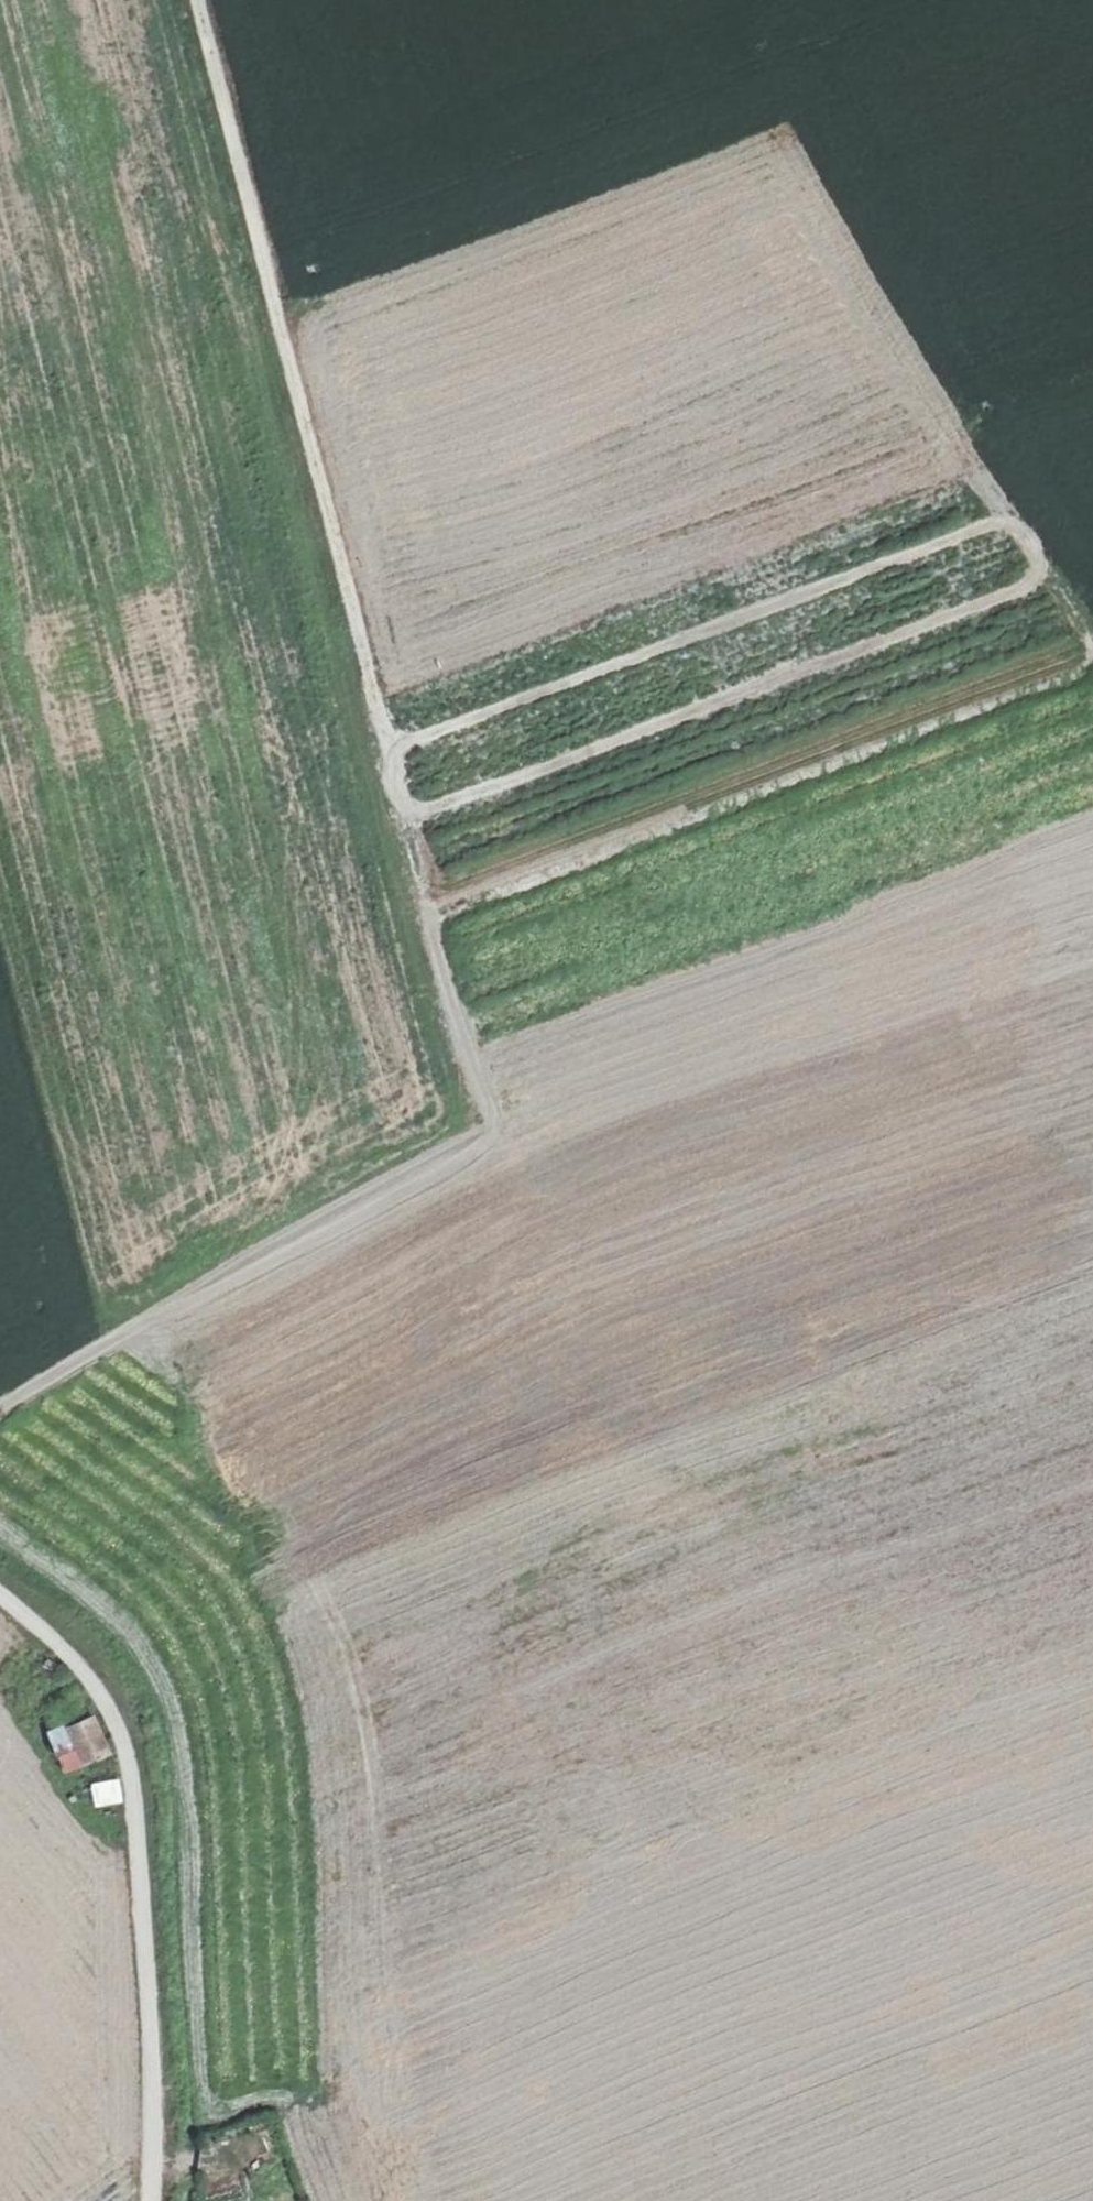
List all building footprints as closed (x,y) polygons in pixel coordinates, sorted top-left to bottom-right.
[(106,1752),(93,1723),(72,1732),(83,1762),(106,1752)] [(83,1762),(72,1732),(57,1738),(69,1768),(83,1762)] [(90,1782),(93,1808),(123,1805),(120,1779),(90,1782)]
